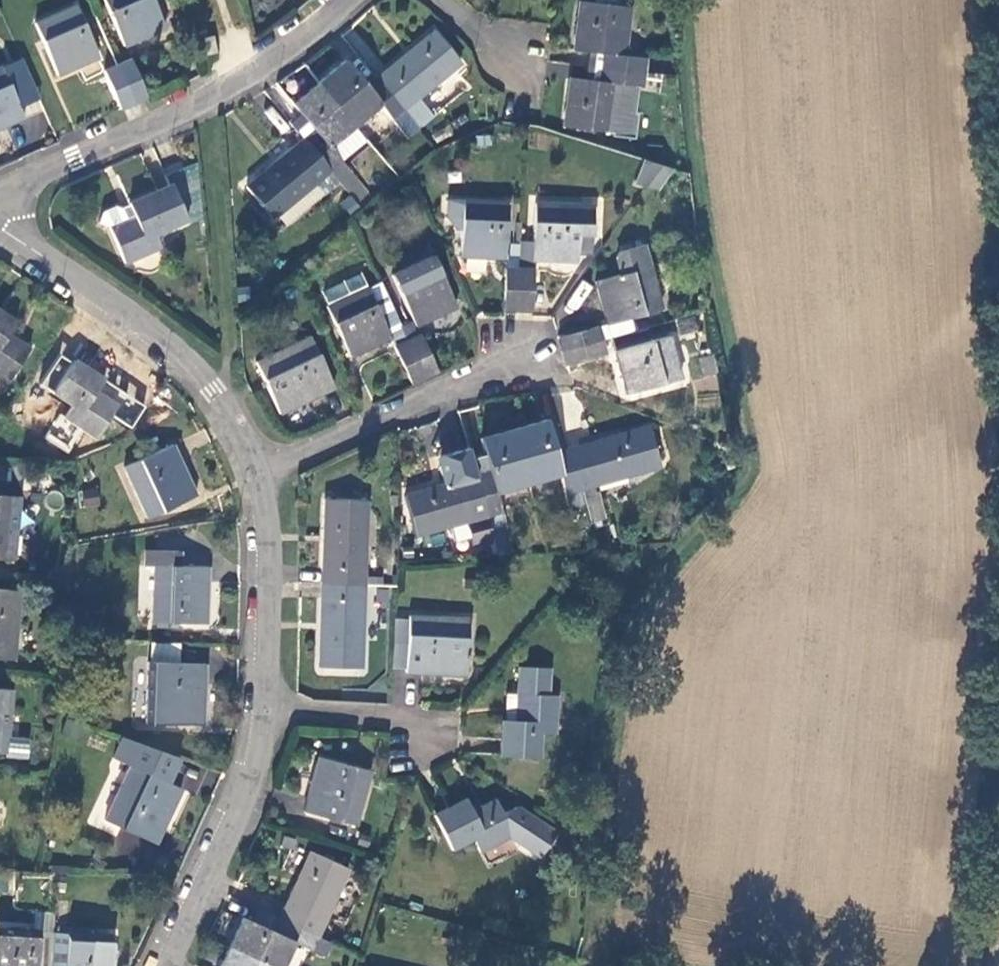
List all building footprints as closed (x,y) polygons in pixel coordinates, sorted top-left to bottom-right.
[(153,0),(104,0),(124,45),(165,28),(153,0)] [(600,66),(643,72),(644,67),(645,59),(646,58),(624,54),(631,6),(588,0),(579,0),(572,48),(587,50),(602,52),(600,66)] [(97,57),(75,5),(34,22),(56,74),(97,57)] [(434,29),(376,77),(419,128),(434,116),(419,97),(461,62),(434,29)] [(211,38),(200,40),(203,57),(214,55),(211,38)] [(587,50),(585,65),(600,66),(602,52),(587,50)] [(115,64),(132,103),(147,97),(130,57),(115,64)] [(343,58),(317,81),(367,139),(381,128),(368,113),(379,103),(409,136),(419,128),(376,77),(365,85),(343,58)] [(661,61),(645,59),(644,67),(660,70),(661,61)] [(119,108),(132,103),(115,64),(103,70),(119,108)] [(600,66),(585,65),(584,79),(598,80),(600,66)] [(0,66),(0,127),(22,117),(0,66)] [(598,80),(584,79),(569,77),(562,125),(613,132),(617,111),(621,84),(641,87),(643,72),(600,66),(598,80)] [(314,128),(302,138),(331,171),(340,182),(361,207),(374,195),(345,160),(368,141),(367,139),(317,81),(292,102),(300,112),(314,128)] [(628,134),(631,112),(617,111),(613,132),(628,134)] [(300,112),(288,121),(302,138),(314,128),(300,112)] [(331,171),(302,138),(246,185),(273,219),(278,216),(331,171)] [(656,166),(641,160),(633,182),(642,186),(656,166)] [(666,170),(656,166),(642,186),(654,191),(666,170)] [(394,178),(388,170),(381,176),(382,178),(378,181),(382,186),(386,183),(387,184),(394,178)] [(288,227),(340,182),(331,171),(278,216),(288,227)] [(133,216),(107,228),(123,263),(160,246),(154,232),(186,217),(170,183),(127,203),(128,206),(133,216)] [(504,258),(505,255),(507,201),(462,199),(461,256),(504,258)] [(359,208),(352,200),(343,207),(349,216),(359,208)] [(578,262),(578,246),(579,233),(592,234),(594,204),(535,202),(534,241),(533,260),(578,262)] [(97,224),(107,228),(133,216),(128,206),(120,209),(115,207),(101,214),(97,224)] [(579,233),(578,246),(592,246),(592,234),(579,233)] [(534,241),(519,240),(519,246),(518,268),(533,269),(533,260),(534,241)] [(605,339),(634,331),(630,317),(662,308),(643,243),(619,250),(615,257),(621,273),(594,281),(607,324),(600,325),(605,339)] [(504,267),(518,268),(519,246),(511,246),(510,254),(505,255),(504,258),(504,267)] [(457,306),(433,255),(392,274),(416,325),(457,306)] [(502,310),(517,310),(518,268),(504,267),(503,267),(502,310)] [(518,268),(517,310),(531,311),(533,269),(518,268)] [(391,337),(367,287),(326,306),(350,356),(391,337)] [(0,311),(0,375),(10,381),(31,348),(10,335),(18,322),(0,311)] [(696,329),(693,316),(675,321),(679,334),(696,329)] [(406,339),(423,377),(437,371),(420,333),(416,335),(409,320),(399,325),(406,339)] [(557,338),(561,351),(601,340),(597,326),(557,338)] [(334,386),(311,336),(255,362),(278,412),(334,386)] [(668,336),(615,352),(628,394),(681,379),(668,336)] [(411,383),(423,377),(406,339),(394,346),(411,383)] [(601,340),(561,351),(565,365),(605,354),(601,340)] [(717,371),(712,353),(705,355),(710,374),(717,371)] [(76,360),(55,393),(73,405),(66,417),(69,419),(98,438),(119,406),(99,392),(106,379),(76,360)] [(719,392),(717,380),(707,383),(710,395),(719,392)] [(73,405),(55,393),(46,405),(66,418),(66,417),(73,405)] [(89,451),(98,438),(69,419),(61,432),(89,451)] [(566,494),(579,491),(568,449),(554,453),(544,420),(514,428),(529,483),(560,475),(566,494)] [(568,449),(579,491),(589,524),(604,520),(596,493),(594,494),(592,487),(661,468),(650,426),(568,449)] [(529,483),(514,428),(481,438),(485,453),(490,472),(476,475),(488,515),(501,512),(497,493),(529,483)] [(199,496),(174,445),(125,469),(150,518),(199,496)] [(733,466),(725,446),(718,450),(726,468),(733,466)] [(471,457),(469,448),(455,453),(457,460),(439,465),(445,485),(405,495),(417,535),(469,521),(471,531),(490,525),(488,515),(476,475),(471,457)] [(485,453),(471,457),(476,475),(490,472),(485,453)] [(0,495),(0,558),(13,559),(18,496),(0,495)] [(321,570),(365,566),(367,501),(323,499),(321,570)] [(179,551),(145,550),(144,566),(155,567),(153,623),(208,623),(210,567),(179,567),(179,551)] [(362,669),(365,566),(321,570),(318,668),(362,669)] [(479,580),(465,579),(465,589),(478,590),(479,580)] [(22,590),(0,589),(0,659),(15,661),(22,590)] [(468,675),(471,619),(409,616),(406,672),(468,675)] [(182,661),(209,661),(209,646),(182,645),(182,661)] [(207,664),(150,662),(149,722),(206,726),(207,664)] [(13,690),(0,689),(0,755),(6,755),(13,690)] [(501,720),(499,756),(539,758),(541,733),(555,734),(557,696),(518,693),(516,720),(501,720)] [(500,720),(501,720),(516,720),(518,693),(502,693),(500,720)] [(113,758),(130,766),(104,820),(155,844),(181,789),(168,783),(179,758),(123,737),(113,758)] [(371,771),(318,755),(303,811),(357,825),(371,771)] [(514,833),(496,799),(473,810),(466,797),(435,815),(453,849),(473,838),(481,851),(514,833)] [(310,851),(278,919),(318,937),(349,869),(310,851)] [(268,965),(283,965),(295,941),(312,950),(318,937),(278,919),(255,908),(250,920),(241,916),(227,947),(268,965)] [(53,963),(39,962),(41,932),(0,930),(0,965),(52,965),(53,963)] [(52,965),(113,965),(114,936),(69,933),(69,945),(68,964),(53,963),(52,965)] [(69,945),(53,944),(53,963),(68,964),(69,945)] [(227,947),(219,965),(268,965),(227,947)] [(572,962),(556,957),(554,965),(570,965),(572,962)]
